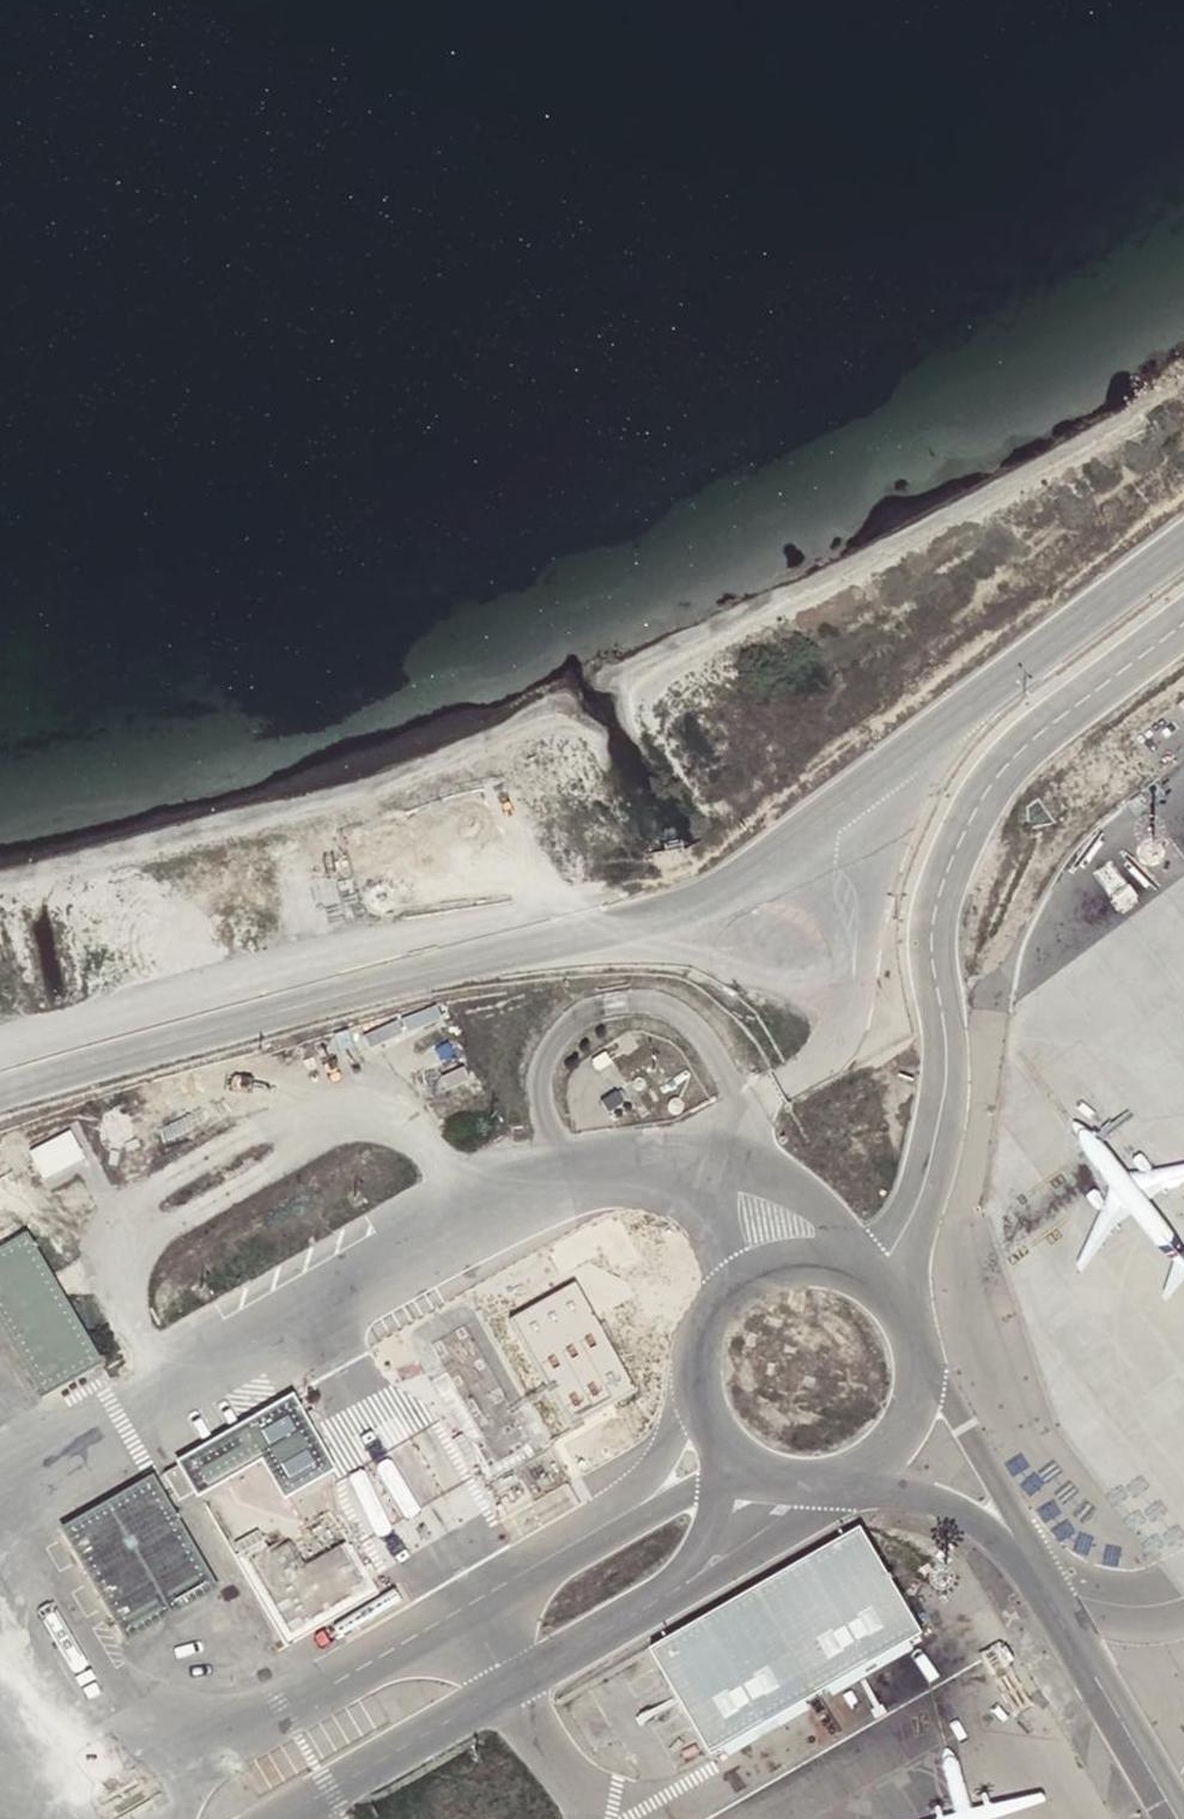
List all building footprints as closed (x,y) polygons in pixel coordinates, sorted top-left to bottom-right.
[(98,1363),(21,1233),(0,1245),(0,1328),(40,1396),(98,1363)] [(328,1472),(287,1402),(176,1467),(192,1494),(257,1459),(282,1498),(328,1472)] [(192,1494),(176,1467),(161,1476),(176,1503),(192,1494)] [(207,1590),(146,1484),(62,1534),(124,1638),(207,1590)] [(859,1536),(657,1653),(715,1756),(920,1642),(859,1536)]
